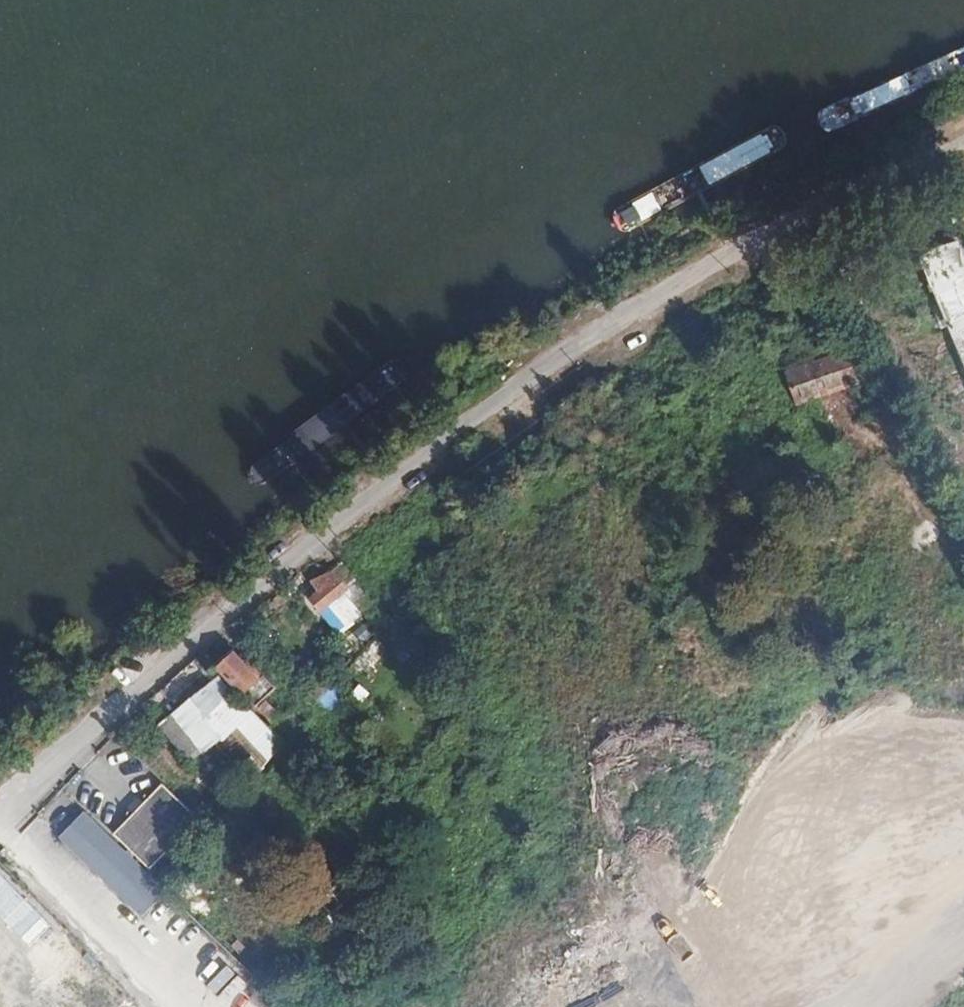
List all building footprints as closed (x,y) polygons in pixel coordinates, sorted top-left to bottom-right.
[(963,355),(963,254),(960,244),(923,259),(963,355)] [(792,375),(803,406),(855,386),(844,355),(792,375)] [(328,590),(311,604),(322,617),(348,593),(334,576),(324,585),(328,590)] [(249,669),(237,656),(221,671),(257,710),(277,692),(253,665),(249,669)] [(305,698),(330,715),(347,692),(321,674),(305,698)] [(217,678),(177,717),(201,742),(240,703),(217,678)] [(124,779),(87,814),(157,881),(181,855),(163,838),(196,804),(159,769),(137,791),(124,779)] [(31,901),(0,871),(0,930),(1,932),(31,901)] [(190,907),(198,918),(215,907),(207,896),(190,907)] [(145,926),(162,942),(180,925),(163,908),(145,926)] [(0,1002),(0,1006),(132,1006),(62,938),(0,1002)] [(251,1006),(257,1006),(260,1003),(245,989),(239,996),(251,1006)]
